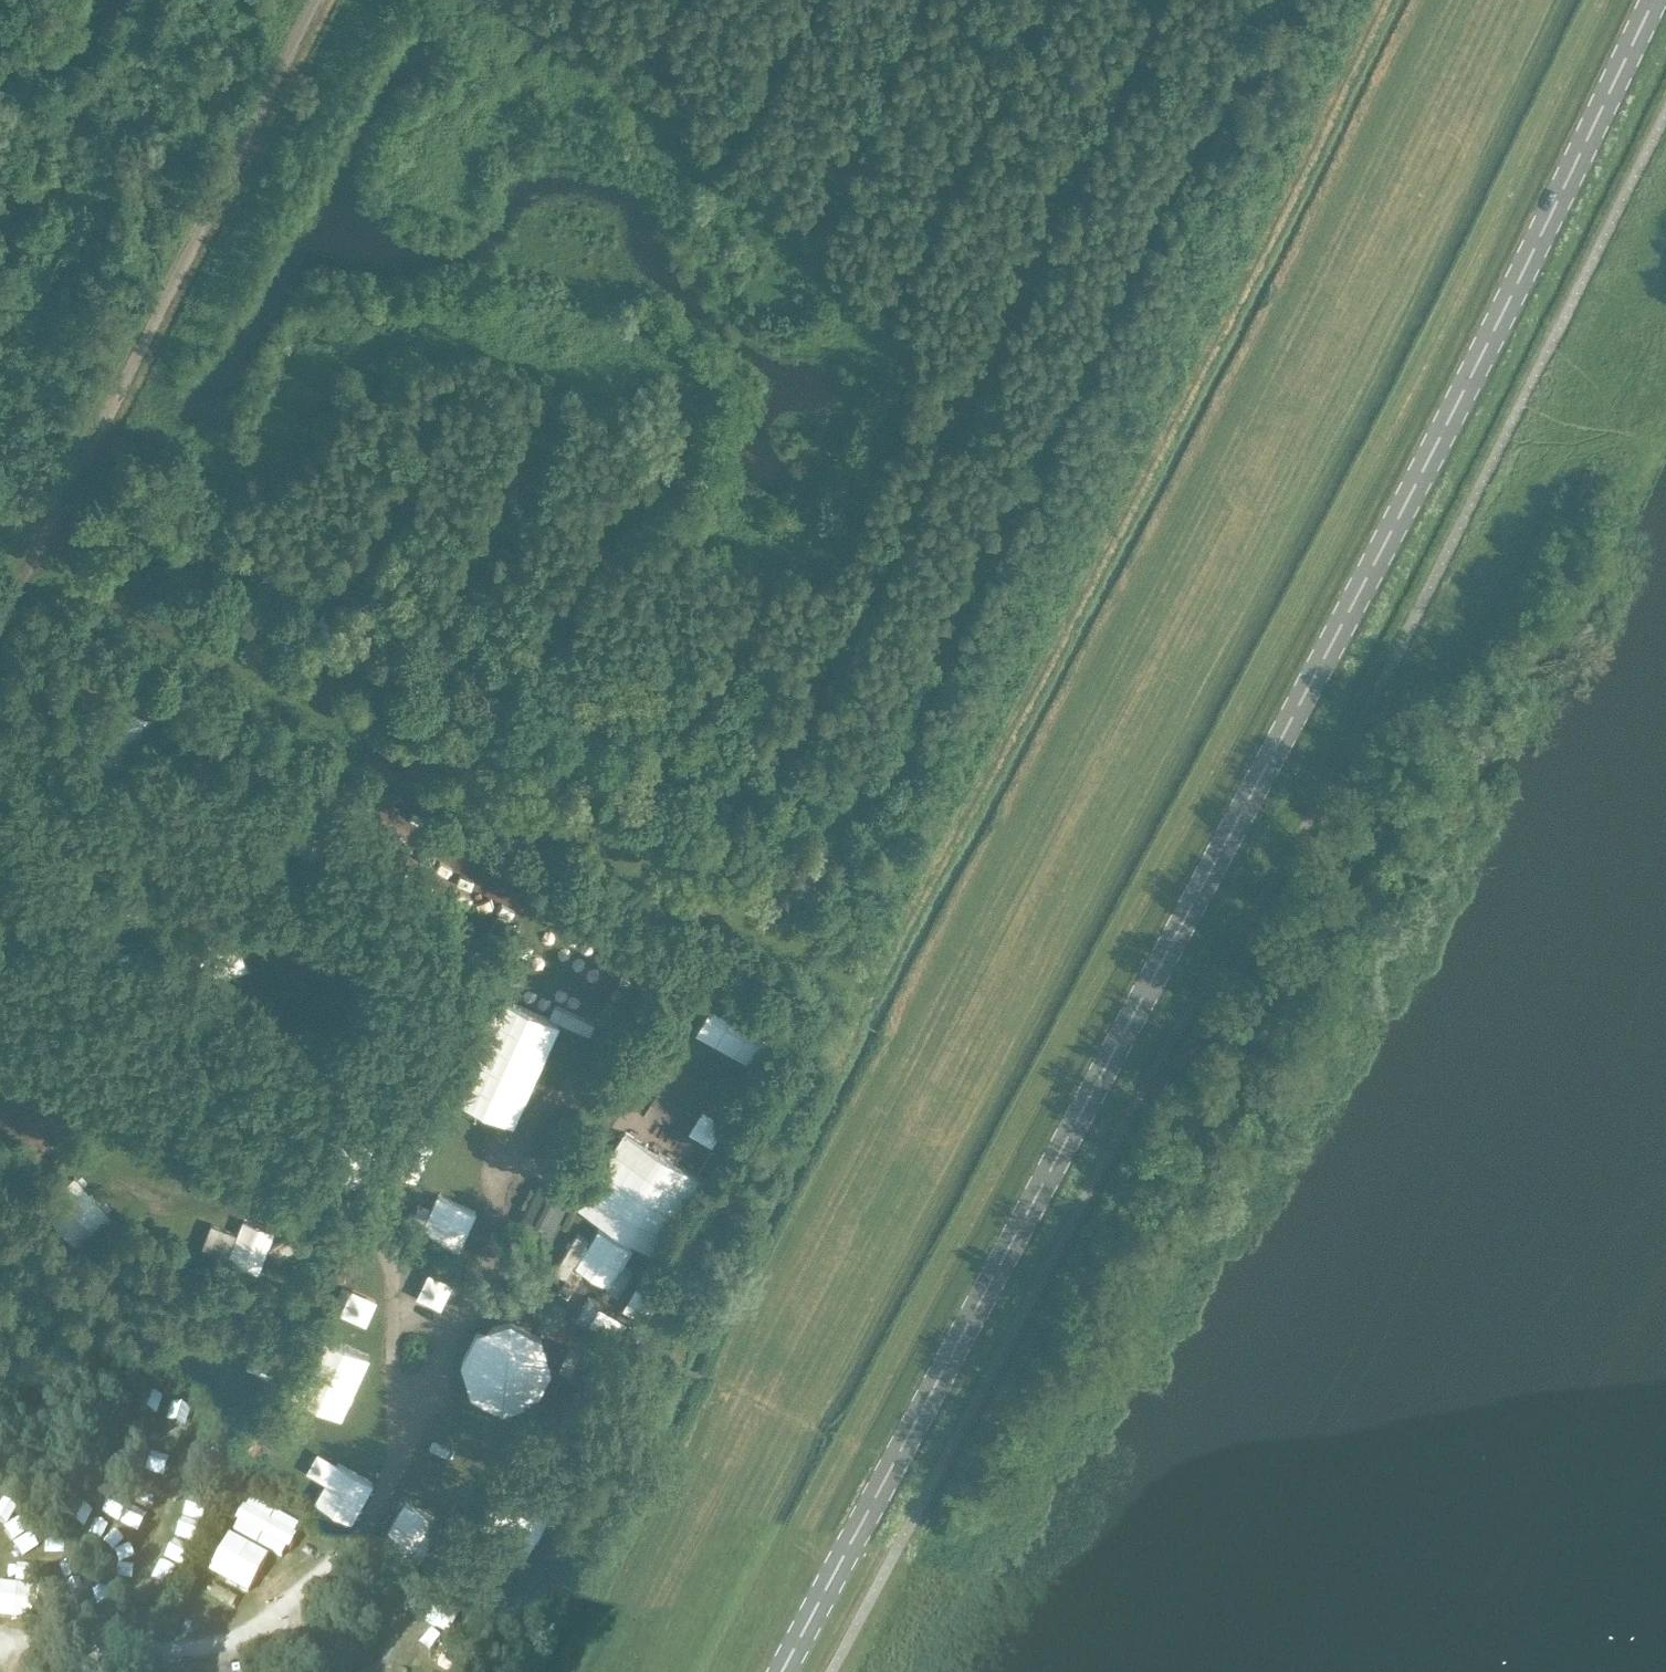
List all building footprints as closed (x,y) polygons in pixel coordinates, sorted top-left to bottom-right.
[(529,1055),(546,1058),(551,1027),(522,1022),(519,1039),(532,1041),(529,1055)] [(567,1192),(546,1181),(526,1220),(548,1231),(567,1192)]
